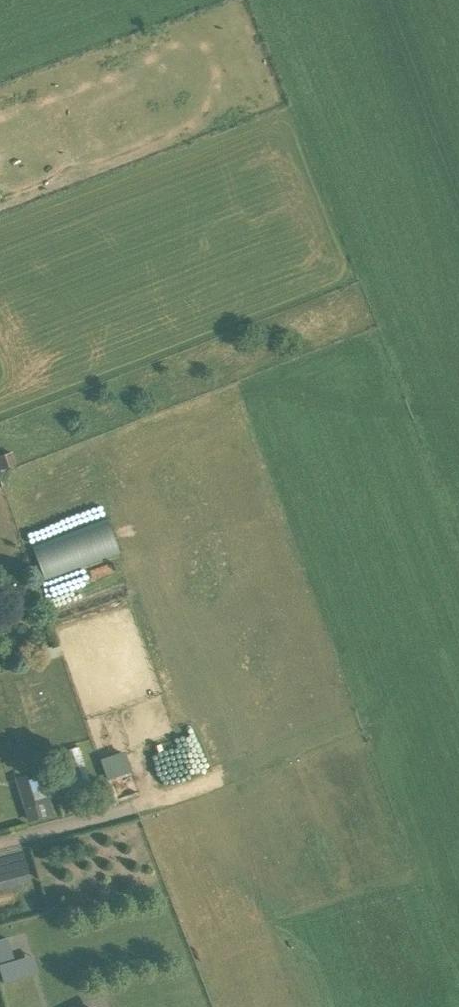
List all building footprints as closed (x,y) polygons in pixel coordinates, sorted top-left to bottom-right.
[(0,456),(0,469),(1,470),(16,464),(12,452),(0,456)] [(51,647),(38,652),(42,661),(61,655),(58,647),(51,649),(51,647)] [(100,758),(107,779),(131,771),(124,750),(100,758)] [(55,815),(42,771),(15,778),(27,822),(55,815)] [(11,949),(8,938),(0,940),(0,953),(11,949)] [(32,976),(26,957),(15,961),(0,965),(0,971),(4,984),(32,976)]
